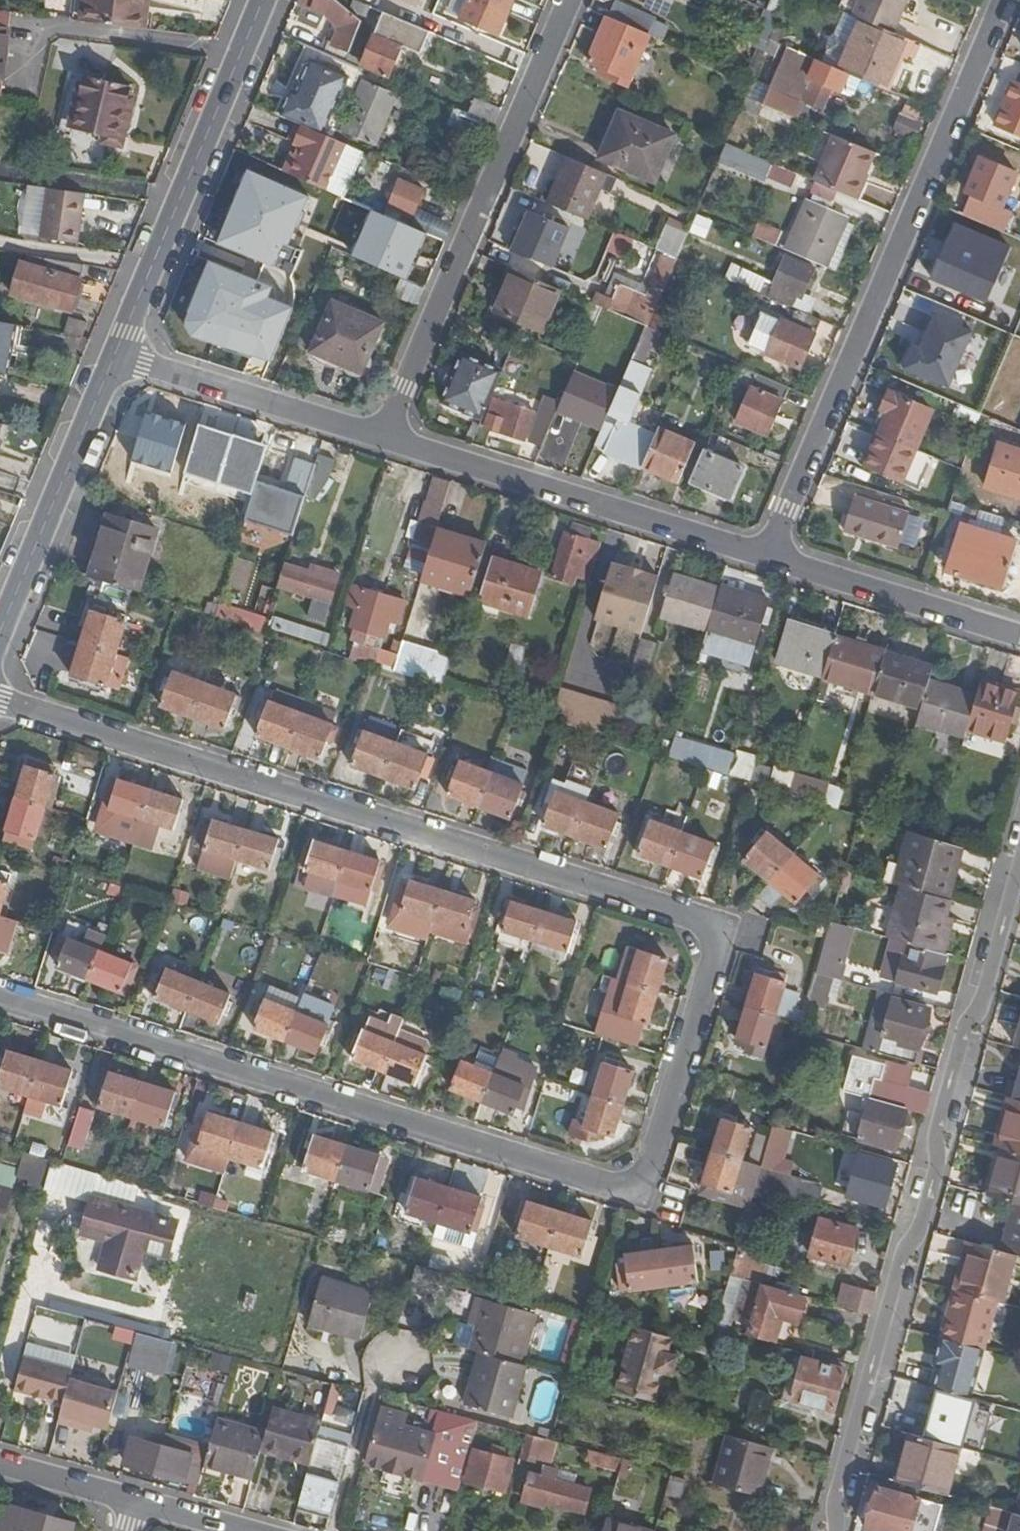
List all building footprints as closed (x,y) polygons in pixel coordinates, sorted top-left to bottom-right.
[(83,25),(87,0),(78,0),(74,24),(83,25)] [(83,25),(143,33),(148,0),(87,0),(83,25)] [(297,6),(326,19),(337,30),(331,43),(320,39),(315,51),(344,63),(361,24),(332,0),(300,0),(297,6)] [(415,10),(419,0),(390,0),(415,10)] [(464,0),(452,0),(445,14),(459,19),(468,2),(464,0)] [(459,19),(497,36),(514,0),(468,0),(468,2),(459,19)] [(783,12),(788,0),(774,0),(769,10),(783,12)] [(877,26),(896,29),(909,0),(862,0),(855,17),(877,26)] [(371,11),(354,3),(350,13),(367,21),(371,11)] [(614,6),(608,20),(648,37),(660,42),(666,30),(654,25),(655,23),(614,6)] [(758,41),(769,46),(770,42),(777,28),(780,18),(770,14),(758,41)] [(6,57),(11,16),(0,15),(0,57),(6,57)] [(420,56),(428,34),(385,16),(377,37),(374,36),(363,63),(390,75),(402,49),(420,56)] [(626,89),(648,37),(608,20),(607,20),(587,65),(600,71),(611,75),(609,81),(626,89)] [(823,65),(838,72),(860,25),(843,22),(823,65)] [(860,25),(838,72),(888,93),(904,58),(915,63),(923,48),(874,27),(860,25)] [(788,33),(777,28),(770,42),(777,45),(784,43),(788,33)] [(792,119),(793,120),(819,63),(777,45),(770,42),(769,46),(765,56),(782,63),(763,107),(792,119)] [(309,128),(324,135),(351,79),(314,62),(313,65),(307,66),(301,80),(303,87),(300,96),(297,103),(292,101),(285,117),(309,128)] [(597,77),(609,81),(611,75),(600,71),(597,77)] [(129,89),(84,80),(73,131),(117,141),(129,89)] [(1018,87),(1015,85),(997,127),(1019,137),(1019,82),(1018,87)] [(396,98),(363,84),(342,134),(375,148),(396,98)] [(746,99),(740,112),(787,132),(792,119),(763,107),(746,99)] [(611,148),(606,145),(598,161),(654,185),(675,138),(624,116),(611,148)] [(920,126),(902,118),(896,132),(914,140),(920,126)] [(300,180),(328,192),(347,144),(334,139),(324,135),(309,128),(301,147),(304,149),(300,158),(294,156),(286,174),(291,176),(300,180)] [(874,154),(835,138),(815,184),(853,201),(874,154)] [(346,199),(366,153),(347,144),(328,192),(342,198),(346,199)] [(797,177),(725,147),(719,163),(766,184),(767,180),(791,191),(797,177)] [(567,160),(546,205),(586,222),(599,191),(610,196),(616,180),(567,160)] [(973,185),(960,215),(1005,234),(1012,216),(1001,211),(1016,176),(983,161),(973,185)] [(399,183),(384,216),(400,223),(403,216),(413,220),(424,194),(399,183)] [(82,196),(45,190),(38,241),(76,246),(82,196)] [(809,203),(787,253),(825,268),(845,223),(847,219),(829,212),(831,205),(815,198),(812,204),(809,203)] [(1005,234),(960,215),(942,207),(927,241),(951,250),(953,245),(1011,269),(1009,274),(1019,278),(1019,241),(1005,234)] [(502,251),(548,270),(566,227),(520,208),(502,251)] [(703,239),(710,220),(694,214),(687,232),(703,239)] [(855,227),(845,223),(825,268),(837,273),(849,245),(847,245),(855,227)] [(340,263),(343,254),(333,251),(329,259),(340,263)] [(676,261),(664,256),(649,291),(650,291),(661,296),(676,261)] [(84,268),(24,258),(11,297),(71,313),(84,268)] [(768,301),(781,306),(797,313),(798,314),(800,311),(810,316),(815,304),(802,299),(815,271),(788,259),(775,288),(745,275),(740,286),(769,298),(768,301)] [(543,333),(561,292),(513,272),(496,313),(543,333)] [(390,297),(414,306),(421,288),(397,279),(390,297)] [(602,310),(647,329),(661,296),(650,291),(647,300),(619,288),(613,303),(598,296),(593,306),(602,310)] [(966,293),(952,326),(978,337),(992,304),(966,293)] [(383,327),(333,306),(311,354),(361,376),(383,327)] [(635,356),(647,329),(602,310),(591,337),(635,356)] [(798,314),(797,313),(792,325),(761,311),(746,346),(800,369),(819,323),(798,314)] [(923,313),(903,357),(959,383),(979,338),(978,337),(952,326),(923,313)] [(69,321),(64,336),(82,339),(87,326),(69,321)] [(17,327),(0,324),(0,373),(7,375),(17,327)] [(647,329),(635,356),(633,361),(640,365),(650,343),(688,359),(693,349),(647,329)] [(987,359),(1006,366),(994,395),(1012,402),(1019,382),(1019,350),(995,339),(987,359)] [(463,357),(455,375),(448,389),(442,405),(485,423),(505,375),(463,357)] [(903,357),(893,379),(925,393),(949,404),(959,383),(903,357)] [(768,438),(790,390),(740,369),(735,381),(752,389),(736,424),(768,438)] [(444,387),(448,389),(455,375),(450,373),(444,387)] [(949,404),(925,393),(921,403),(978,428),(981,418),(949,404)] [(608,417),(621,423),(632,399),(618,394),(608,417)] [(890,394),(881,413),(887,416),(878,435),(915,452),(933,414),(890,394)] [(495,404),(487,431),(524,442),(533,415),(495,404)] [(542,448),(558,411),(543,405),(530,443),(542,448)] [(643,470),(657,438),(621,423),(608,455),(643,470)] [(657,438),(643,470),(678,485),(696,447),(660,431),(657,438)] [(162,437),(146,488),(165,494),(171,476),(193,483),(186,507),(210,514),(227,457),(162,437)] [(999,445),(986,489),(1019,500),(1019,452),(999,445)] [(269,484),(307,495),(318,458),(281,446),(269,484)] [(704,453),(690,483),(705,490),(728,500),(731,501),(744,471),(704,453)] [(420,544),(432,547),(437,531),(452,486),(439,482),(432,506),(429,505),(419,536),(422,537),(420,544)] [(251,502),(255,487),(244,484),(240,499),(251,502)] [(728,500),(705,490),(703,494),(726,504),(728,500)] [(855,498),(845,533),(900,549),(909,514),(855,498)] [(108,518),(89,579),(137,594),(156,533),(108,518)] [(1017,545),(961,526),(946,570),(1003,589),(1017,545)] [(591,582),(601,547),(589,543),(592,533),(574,528),(571,538),(566,537),(553,578),(574,584),(576,578),(591,582)] [(422,582),(470,597),(482,557),(486,545),(437,531),(432,547),(422,582)] [(606,556),(577,644),(591,649),(600,618),(618,624),(637,565),(606,556)] [(470,597),(469,599),(481,603),(528,617),(541,575),(482,557),(470,597)] [(288,568),(282,589),(315,599),(309,618),(324,623),(338,577),(311,569),(310,575),(288,568)] [(662,619),(708,634),(721,592),(676,577),(662,619)] [(768,602),(723,587),(721,592),(708,634),(708,636),(753,650),(768,602)] [(394,669),(398,658),(365,648),(369,634),(383,638),(389,622),(398,624),(404,603),(353,588),(348,605),(356,608),(349,628),(360,631),(352,656),(394,669)] [(208,604),(205,615),(215,618),(218,607),(208,604)] [(218,607),(215,618),(231,623),(234,612),(218,607)] [(82,645),(115,656),(125,623),(92,613),(82,645)] [(279,634),(328,649),(331,639),(282,624),(279,634)] [(836,639),(836,638),(792,625),(780,665),(824,679),(836,639)] [(824,680),(874,696),(887,654),(836,639),(824,679),(824,680)] [(657,645),(641,641),(633,668),(648,672),(657,645)] [(115,656),(82,645),(71,678),(106,688),(108,682),(116,656),(115,656)] [(450,660),(402,646),(398,658),(394,669),(393,673),(422,682),(442,689),(450,660)] [(874,696),(922,710),(930,684),(934,668),(887,654),(874,696)] [(116,656),(108,682),(119,685),(128,660),(116,656)] [(583,659),(573,656),(565,684),(574,687),(583,659)] [(193,719),(206,686),(172,673),(159,706),(193,719)] [(922,710),(918,725),(965,741),(968,733),(978,698),(930,684),(922,710)] [(968,733),(1006,744),(1019,697),(1019,695),(983,684),(978,698),(968,733)] [(206,686),(193,719),(223,730),(237,697),(206,686)] [(551,723),(603,733),(610,701),(557,690),(551,723)] [(289,750),(301,716),(268,703),(255,737),(289,750)] [(301,716),(332,727),(336,716),(306,705),(301,716)] [(301,716),(289,750),(322,762),(330,741),(334,743),(339,730),(332,727),(301,716)] [(352,766),(385,778),(401,736),(403,732),(372,722),(367,735),(365,734),(352,766)] [(409,739),(401,736),(385,778),(415,790),(428,758),(405,749),(409,739)] [(670,736),(665,758),(725,773),(731,751),(670,736)] [(729,777),(746,782),(754,756),(737,751),(729,777)] [(483,809),(499,766),(494,763),(489,775),(459,764),(447,796),(483,809)] [(528,775),(499,766),(483,809),(512,820),(524,789),(522,789),(528,775)] [(16,800),(46,809),(57,777),(27,767),(16,800)] [(575,838),(588,804),(585,803),(597,774),(575,767),(564,795),(556,792),(543,827),(575,838)] [(756,767),(752,781),(769,786),(773,772),(756,767)] [(827,785),(795,775),(788,796),(802,800),(832,809),(838,811),(844,793),(827,788),(827,785)] [(142,821),(151,793),(118,782),(109,811),(142,821)] [(151,793),(142,821),(135,845),(154,851),(161,827),(174,831),(183,803),(151,793)] [(788,796),(786,795),(782,806),(799,811),(802,800),(788,796)] [(46,809),(16,800),(6,831),(35,841),(46,809)] [(588,804),(575,838),(607,850),(619,816),(588,804)] [(196,848),(204,850),(213,824),(206,821),(196,848)] [(198,869),(230,880),(237,860),(245,833),(213,823),(213,824),(204,850),(198,869)] [(669,868),(682,834),(652,824),(639,857),(669,868)] [(245,833),(237,860),(269,871),(278,843),(245,833)] [(714,845),(682,834),(669,868),(701,880),(714,845)] [(894,886),(906,889),(941,900),(952,865),(958,867),(963,850),(935,841),(910,834),(894,886)] [(770,883),(793,856),(767,835),(744,862),(770,883)] [(338,883),(347,854),(316,844),(314,851),(308,850),(301,871),(311,875),(306,891),(333,899),(338,883)] [(347,854),(338,883),(371,893),(380,864),(347,854)] [(770,883),(757,898),(771,910),(784,895),(797,905),(819,878),(793,856),(770,883)] [(9,885),(0,882),(0,914),(9,885)] [(398,926),(431,936),(432,932),(444,894),(411,884),(398,926)] [(909,946),(935,954),(950,903),(941,900),(906,889),(891,941),(909,946)] [(444,894),(432,932),(461,941),(464,932),(467,932),(476,903),(444,894)] [(505,945),(533,953),(545,914),(513,904),(503,932),(508,933),(505,945)] [(576,924),(545,914),(533,953),(564,963),(576,924)] [(822,959),(837,964),(848,928),(831,924),(827,938),(822,959)] [(58,967),(90,980),(101,953),(69,940),(58,967)] [(935,954),(909,946),(898,983),(936,994),(946,957),(935,954)] [(132,966),(101,953),(90,980),(120,993),(132,966)] [(630,986),(658,995),(668,962),(640,953),(636,965),(618,960),(612,980),(630,986)] [(837,964),(822,959),(817,976),(832,980),(842,983),(847,966),(837,964)] [(135,968),(132,966),(120,993),(124,994),(135,968)] [(871,988),(875,973),(848,966),(844,981),(871,988)] [(157,998),(185,1011),(196,983),(168,971),(157,998)] [(746,1010),(776,1019),(786,985),(756,975),(746,1010)] [(832,980),(817,976),(810,999),(825,1004),(832,980)] [(230,997),(196,983),(185,1011),(218,1025),(226,1007),(228,1002),(230,997)] [(658,995),(630,986),(620,1018),(616,1030),(628,1034),(632,1022),(648,1027),(658,995)] [(302,999),(296,1015),(328,1028),(335,1012),(302,999)] [(254,1029),(285,1042),(296,1015),(265,1002),(254,1029)] [(893,1002),(880,1049),(916,1059),(929,1012),(893,1002)] [(776,1019),(746,1010),(736,1040),(766,1049),(768,1044),(780,1047),(787,1023),(776,1019)] [(328,1028),(296,1015),(285,1042),(317,1055),(328,1028)] [(352,1060),(385,1073),(396,1045),(364,1033),(352,1060)] [(427,1058),(396,1045),(385,1073),(415,1085),(427,1058)] [(30,1098),(41,1064),(8,1054),(0,1080),(0,1089),(30,1098)] [(848,1095),(871,1101),(906,1111),(925,1116),(931,1096),(908,1090),(883,1083),(887,1069),(857,1061),(848,1095)] [(451,1091),(482,1103),(493,1075),(463,1063),(451,1091)] [(73,1074),(41,1064),(30,1098),(62,1108),(73,1074)] [(883,1083),(908,1090),(913,1071),(888,1064),(887,1069),(883,1083)] [(604,1067),(595,1098),(623,1107),(633,1076),(604,1067)] [(131,1118),(142,1084),(110,1074),(100,1108),(131,1118)] [(525,1088),(493,1075),(482,1103),(514,1116),(525,1088)] [(142,1084),(131,1118),(164,1129),(175,1095),(142,1084)] [(613,1139),(623,1107),(595,1098),(584,1094),(570,1138),(588,1143),(590,1138),(596,1139),(598,1134),(613,1139)] [(792,1103),(781,1100),(774,1128),(784,1131),(792,1103)] [(895,1152),(906,1111),(871,1101),(859,1143),(895,1152)] [(995,1147),(1001,1149),(1019,1154),(1019,1103),(1012,1101),(1004,1129),(1000,1128),(995,1147)] [(94,1115),(80,1110),(69,1146),(83,1150),(94,1115)] [(208,1114),(205,1122),(197,1149),(229,1158),(241,1124),(208,1114)] [(197,1149),(205,1122),(200,1120),(188,1162),(225,1174),(229,1158),(197,1149)] [(723,1120),(712,1153),(741,1162),(752,1129),(723,1120)] [(241,1124),(229,1158),(248,1164),(245,1174),(259,1178),(272,1135),(241,1124)] [(782,1169),(792,1133),(784,1131),(774,1128),(771,1140),(762,1169),(759,1179),(820,1196),(822,1184),(791,1176),(792,1172),(782,1169)] [(759,1137),(751,1165),(762,1169),(771,1140),(759,1137)] [(304,1171),(337,1181),(347,1148),(314,1138),(304,1171)] [(0,1148),(0,1160),(19,1166),(22,1154),(13,1152),(0,1148)] [(388,1161),(347,1148),(337,1181),(378,1194),(388,1161)] [(1001,1149),(988,1197),(1015,1204),(1019,1205),(1019,1154),(1001,1149)] [(732,1194),(741,1162),(712,1153),(703,1185),(703,1186),(732,1194)] [(52,1163),(22,1154),(19,1166),(16,1175),(34,1182),(33,1186),(45,1188),(52,1163)] [(896,1168),(862,1159),(851,1199),(885,1208),(896,1168)] [(748,1210),(758,1179),(748,1176),(751,1165),(741,1162),(732,1194),(703,1186),(700,1196),(748,1210)] [(762,1169),(751,1165),(748,1176),(758,1179),(759,1179),(762,1169)] [(16,1173),(0,1168),(0,1228),(16,1173)] [(759,1179),(757,1189),(817,1206),(820,1196),(759,1179)] [(440,1224),(450,1190),(418,1181),(408,1215),(440,1224)] [(450,1190),(440,1224),(446,1226),(443,1238),(473,1247),(477,1235),(472,1234),(474,1228),(478,1230),(485,1208),(480,1206),(482,1200),(450,1190)] [(203,1206),(213,1209),(216,1199),(206,1196),(203,1206)] [(93,1199),(82,1236),(106,1242),(100,1270),(134,1279),(141,1252),(164,1258),(174,1224),(93,1199)] [(216,1199),(213,1209),(225,1212),(228,1203),(216,1199)] [(1019,1258),(1019,1205),(1015,1204),(1002,1253),(1010,1255),(1019,1258)] [(519,1238),(548,1247),(559,1214),(530,1205),(519,1238)] [(559,1214),(548,1247),(583,1259),(593,1224),(559,1214)] [(821,1221),(811,1258),(848,1268),(858,1231),(821,1221)] [(969,1262),(960,1293),(997,1303),(1010,1255),(1002,1253),(969,1244),(964,1260),(969,1262)] [(659,1251),(664,1287),(697,1283),(692,1247),(659,1251)] [(664,1287),(659,1251),(626,1256),(631,1292),(664,1287)] [(434,1256),(431,1267),(447,1272),(451,1261),(434,1256)] [(433,1300),(441,1274),(426,1270),(415,1267),(408,1292),(433,1300)] [(731,1331),(744,1281),(732,1277),(717,1328),(731,1331)] [(320,1282),(307,1326),(360,1342),(373,1298),(320,1282)] [(798,1325),(806,1298),(751,1283),(741,1318),(752,1320),(748,1336),(770,1343),(777,1319),(798,1325)] [(846,1286),(839,1308),(870,1316),(876,1295),(846,1286)] [(983,1351),(997,1303),(960,1293),(955,1292),(942,1340),(983,1351)] [(476,1328),(483,1303),(475,1300),(461,1350),(473,1353),(480,1329),(476,1328)] [(473,1353),(480,1355),(522,1366),(536,1318),(483,1303),(476,1328),(480,1329),(473,1353)] [(70,1351),(75,1324),(33,1315),(27,1343),(70,1351)] [(717,1328),(710,1351),(708,1357),(727,1363),(736,1333),(731,1331),(717,1328)] [(668,1357),(673,1340),(671,1339),(635,1329),(617,1392),(655,1403),(663,1376),(672,1378),(677,1359),(668,1357)] [(170,1343),(136,1333),(127,1363),(162,1373),(170,1343)] [(983,1351),(942,1340),(936,1360),(941,1361),(940,1368),(934,1389),(970,1399),(983,1351)] [(522,1366),(480,1355),(466,1407),(510,1419),(526,1367),(522,1366)] [(24,1357),(15,1389),(64,1403),(70,1379),(73,1370),(24,1357)] [(804,1360),(792,1402),(832,1413),(844,1371),(804,1360)] [(119,1392),(70,1379),(64,1403),(62,1409),(59,1422),(74,1426),(76,1419),(95,1424),(110,1428),(119,1392)] [(204,1408),(213,1410),(219,1385),(209,1383),(204,1408)] [(64,1403),(15,1389),(13,1396),(62,1409),(64,1403)] [(459,1490),(474,1434),(477,1423),(432,1411),(428,1428),(416,1425),(414,1431),(403,1428),(406,1416),(384,1409),(368,1464),(389,1470),(391,1460),(411,1466),(408,1476),(459,1490)] [(266,1434),(261,1452),(308,1465),(320,1424),(273,1410),(266,1434)] [(76,1419),(74,1426),(93,1431),(95,1424),(76,1419)] [(999,1419),(992,1444),(1012,1449),(1017,1429),(1019,1429),(1019,1425),(999,1419)] [(266,1434),(218,1420),(210,1447),(205,1465),(253,1479),(261,1452),(266,1434)] [(526,1436),(477,1423),(474,1434),(498,1441),(499,1438),(524,1445),(526,1436)] [(298,1504),(332,1514),(354,1434),(320,1424),(308,1465),(298,1504)] [(896,1482),(946,1496),(959,1448),(910,1434),(896,1482)] [(552,1463),(557,1444),(550,1442),(526,1436),(524,1445),(520,1459),(542,1465),(543,1461),(552,1463)] [(126,1463),(200,1483),(205,1465),(210,1447),(171,1437),(168,1450),(133,1440),(126,1463)] [(728,1438),(715,1486),(759,1498),(772,1449),(728,1438)] [(513,1462),(475,1452),(466,1484),(504,1495),(513,1462)] [(623,1461),(589,1453),(586,1464),(620,1472),(623,1461)] [(389,1470),(408,1476),(411,1466),(391,1460),(389,1470)] [(623,1461),(620,1472),(629,1475),(632,1464),(623,1461)] [(543,1509),(545,1504),(583,1515),(590,1492),(556,1482),(558,1473),(545,1469),(543,1478),(530,1475),(522,1504),(543,1509)] [(686,1483),(669,1479),(665,1496),(681,1500),(686,1483)] [(873,1530),(924,1530),(932,1504),(877,1488),(866,1529),(873,1530)] [(74,1525),(5,1507),(0,1525),(0,1530),(72,1530),(74,1525)] [(1013,1514),(988,1507),(981,1530),(1008,1530),(1013,1514)] [(1008,1530),(1019,1530),(1019,1516),(1018,1515),(1013,1514),(1008,1530)] [(607,1522),(604,1530),(641,1530),(607,1522)]
